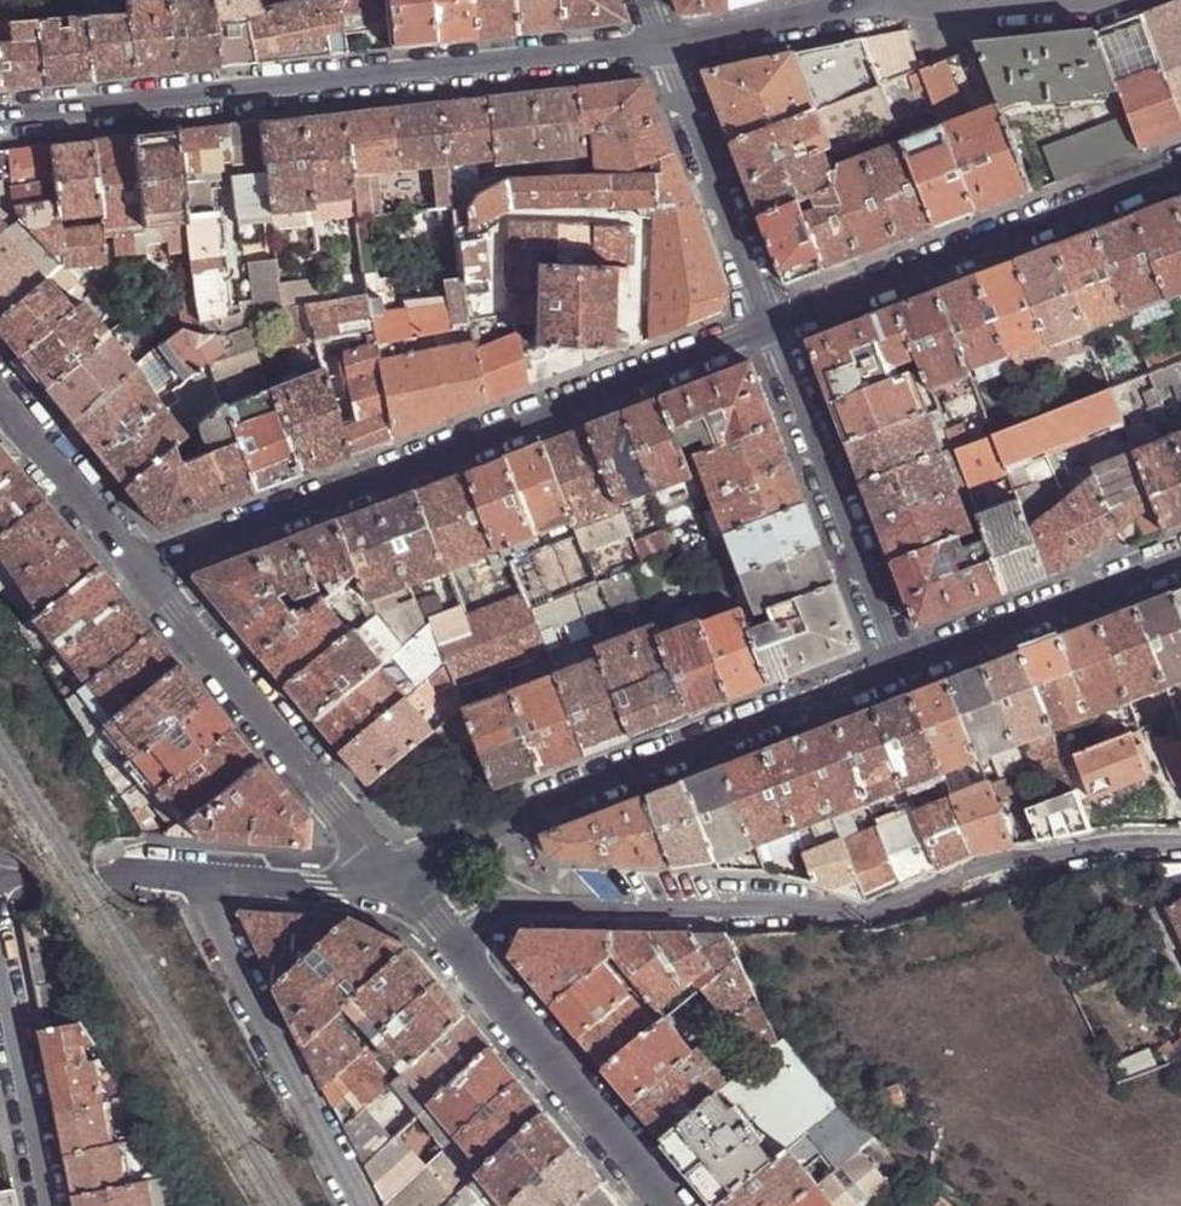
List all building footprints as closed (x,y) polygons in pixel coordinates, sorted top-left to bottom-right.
[(1,24),(7,23),(25,22),(24,0),(2,0),(1,24)] [(88,17),(115,15),(116,14),(116,0),(87,0),(87,3),(88,17)] [(127,12),(134,77),(154,74),(176,72),(169,0),(127,0),(127,12)] [(176,72),(196,70),(219,67),(213,0),(169,0),(176,72)] [(257,0),(213,0),(219,67),(239,65),(261,63),(255,12),(260,11),(257,0)] [(345,53),(342,34),(336,0),(312,0),(260,11),(255,12),(261,63),(281,60),(322,56),(345,53)] [(342,34),(363,32),(381,30),(388,29),(384,0),(336,0),(342,34)] [(390,48),(412,46),(432,44),(428,0),(384,0),(388,29),(390,48)] [(432,44),(450,42),(474,39),(470,0),(428,0),(432,44)] [(474,39),(496,37),(516,35),(513,0),(470,0),(474,39)] [(516,35),(539,32),(558,30),(555,0),(513,0),(516,35)] [(558,30),(582,27),(622,23),(614,0),(555,0),(558,30)] [(682,18),(711,15),(729,13),(728,0),(675,0),(682,18)] [(729,13),(743,5),(749,2),(760,0),(728,0),(729,13)] [(1142,16),(1180,119),(1180,0),(1142,16)] [(60,6),(62,19),(67,19),(87,17),(88,17),(87,3),(60,6)] [(88,17),(87,17),(92,81),(114,79),(134,77),(127,12),(116,14),(115,15),(88,17)] [(1142,16),(1096,33),(1118,93),(1128,118),(1140,151),(1167,141),(1180,136),(1180,119),(1142,16)] [(57,20),(37,21),(43,87),(66,84),(92,81),(87,17),(67,19),(67,28),(58,30),(57,20)] [(0,44),(0,91),(25,89),(43,87),(37,21),(25,22),(7,23),(9,43),(0,44)] [(0,24),(0,44),(9,43),(7,23),(1,24),(0,24)] [(1095,96),(1118,93),(1096,33),(1095,31),(1045,37),(973,45),(975,50),(977,49),(1002,111),(1019,105),(1034,103),(1035,108),(1095,101),(1095,96)] [(731,146),(881,88),(881,87),(882,87),(864,40),(704,74),(722,119),(731,146)] [(1002,111),(977,49),(975,50),(921,71),(929,95),(941,123),(943,129),(975,215),(1001,205),(1034,192),(1002,111)] [(903,145),(943,129),(941,123),(929,127),(925,117),(926,116),(919,99),(929,95),(921,71),(906,77),(882,87),(881,87),(881,88),(899,133),(903,145)] [(593,174),(627,173),(672,155),(644,81),(597,86),(576,88),(581,133),(589,133),(593,174)] [(494,166),(583,156),(581,133),(576,88),(521,94),(486,98),(493,160),(494,166)] [(823,154),(832,151),(835,158),(899,133),(881,88),(731,146),(741,170),(746,184),(823,154)] [(919,99),(926,116),(925,117),(929,127),(941,123),(929,95),(919,99)] [(446,165),(493,160),(486,98),(455,102),(438,103),(446,165)] [(364,174),(432,166),(437,210),(451,208),(449,197),(449,188),(446,165),(438,103),(378,110),(342,114),(352,199),(353,214),(355,219),(369,217),(364,174)] [(310,203),(352,199),(342,114),(315,117),(301,119),(310,203)] [(1090,171),(1140,151),(1128,118),(1043,150),(1056,184),(1090,171)] [(269,213),(311,208),(310,203),(301,119),(276,121),(259,123),(262,156),(263,166),(271,166),(272,171),(264,172),(269,213)] [(175,132),(181,174),(181,180),(189,251),(194,300),(199,324),(223,319),(218,273),(212,211),(211,211),(207,179),(194,180),(193,172),(221,169),(220,161),(262,156),(259,123),(239,125),(202,129),(175,132)] [(953,223),(975,215),(943,129),(903,145),(936,230),(953,223)] [(144,227),(158,225),(160,241),(168,241),(169,253),(189,251),(181,180),(173,181),(172,175),(181,174),(175,132),(153,135),(134,137),(144,227)] [(105,258),(147,253),(144,227),(134,137),(107,140),(92,142),(100,214),(101,227),(105,258)] [(57,218),(100,214),(92,142),(69,144),(49,147),(54,189),(56,202),(57,218)] [(915,238),(936,230),(903,145),(866,159),(899,244),(915,238)] [(12,194),(54,189),(49,147),(20,150),(6,151),(9,175),(5,175),(1,179),(11,201),(13,200),(12,194)] [(1,179),(5,175),(9,175),(6,151),(0,152),(0,180),(1,179)] [(831,173),(823,154),(746,184),(756,211),(760,220),(799,204),(835,190),(829,174),(831,173)] [(882,251),(899,244),(866,159),(839,170),(831,173),(829,174),(835,190),(862,259),(882,251)] [(726,297),(674,162),(645,172),(652,206),(652,212),(648,308),(647,340),(647,341),(718,313),(726,297)] [(261,214),(269,213),(264,172),(230,176),(235,217),(261,214)] [(510,208),(647,206),(647,212),(652,212),(652,206),(645,172),(627,173),(593,174),(585,174),(578,174),(510,176),(463,209),(466,227),(510,208)] [(5,230),(19,218),(18,217),(14,206),(11,201),(1,179),(0,180),(0,224),(5,230)] [(449,188),(449,197),(470,188),(470,184),(449,188)] [(842,266),(862,259),(835,190),(799,204),(825,273),(842,266)] [(312,218),(353,214),(352,199),(310,203),(311,208),(312,218)] [(62,263),(63,264),(59,231),(57,218),(56,202),(14,206),(18,217),(19,218),(62,263)] [(1135,218),(1165,295),(1168,301),(1180,296),(1180,219),(1175,202),(1151,212),(1135,218)] [(825,273),(799,204),(760,220),(786,288),(804,281),(825,273)] [(455,243),(451,209),(451,208),(437,210),(441,252),(445,281),(459,279),(455,243)] [(369,217),(381,316),(408,313),(408,305),(407,299),(401,299),(403,308),(391,310),(384,259),(415,255),(421,303),(448,299),(445,281),(441,252),(437,210),(369,217)] [(263,227),(261,214),(235,217),(236,230),(263,227)] [(364,297),(370,329),(373,341),(373,343),(434,333),(455,330),(448,299),(421,303),(408,305),(408,313),(381,316),(369,217),(355,219),(362,280),(364,297)] [(62,263),(19,218),(5,230),(0,234),(0,315),(62,263)] [(1116,225),(1095,233),(1126,311),(1165,295),(1135,218),(1116,225)] [(510,224),(507,295),(506,317),(511,315),(513,325),(515,334),(525,387),(535,384),(614,353),(623,350),(623,334),(609,334),(611,283),(625,284),(625,267),(631,267),(633,228),(510,224)] [(63,264),(105,262),(105,258),(101,227),(59,231),(63,264)] [(1071,243),(1056,248),(1089,332),(1128,317),(1126,311),(1095,233),(1071,243)] [(459,279),(462,298),(487,294),(480,240),(455,243),(459,279)] [(1031,258),(1016,264),(1046,342),(1049,348),(1072,339),(1089,332),(1056,248),(1031,258)] [(0,315),(0,336),(7,345),(16,355),(70,309),(61,299),(80,283),(63,264),(62,263),(0,315)] [(993,273),(977,279),(1007,357),(1046,342),(1016,264),(993,273)] [(239,316),(240,317),(257,314),(271,311),(280,309),(279,297),(275,265),(249,268),(253,305),(231,309),(232,317),(239,316)] [(223,319),(232,317),(231,309),(228,280),(221,279),(218,273),(223,319)] [(954,288),(937,294),(968,373),(1007,357),(977,279),(954,288)] [(322,301),(364,297),(362,280),(320,284),(321,289),(322,301)] [(93,290),(110,304),(108,284),(93,290)] [(302,305),(322,301),(321,289),(279,297),(280,309),(302,305)] [(86,295),(120,322),(134,311),(110,304),(93,290),(86,295)] [(911,304),(898,309),(918,360),(922,372),(930,394),(970,378),(968,373),(937,294),(911,304)] [(312,342),(370,329),(364,297),(322,301),(302,305),(312,342)] [(200,338),(199,324),(194,300),(179,302),(182,329),(200,338)] [(35,379),(42,388),(107,333),(79,301),(70,309),(16,355),(35,379)] [(294,360),(290,347),(312,342),(302,305),(280,309),(271,311),(275,326),(286,363),(294,360)] [(808,344),(832,406),(899,380),(895,369),(918,360),(898,309),(844,330),(808,344)] [(271,311),(257,314),(261,328),(275,326),(271,311)] [(1134,314),(1128,317),(1134,332),(1140,329),(1134,314)] [(493,329),(513,325),(511,315),(506,317),(490,319),(493,329)] [(219,378),(258,364),(240,317),(239,316),(232,317),(223,319),(199,324),(200,338),(205,365),(214,387),(221,383),(219,378)] [(190,376),(205,365),(200,338),(182,329),(179,328),(152,351),(176,378),(180,383),(190,376)] [(1094,347),(1089,332),(1072,339),(1078,353),(1094,347)] [(60,409),(69,420),(135,365),(107,333),(42,388),(60,409)] [(471,344),(415,353),(414,344),(435,340),(434,333),(373,343),(392,438),(415,430),(464,411),(484,404),(473,353),(471,344)] [(506,395),(525,387),(515,334),(473,353),(484,404),(506,395)] [(392,438),(373,343),(373,341),(346,352),(344,370),(355,425),(339,431),(346,456),(364,449),(392,438)] [(1144,360),(1150,374),(1180,363),(1180,345),(1144,360)] [(152,351),(135,365),(154,396),(156,394),(176,378),(152,351)] [(1150,374),(1149,375),(1155,390),(1156,392),(1163,389),(1180,383),(1180,363),(1150,374)] [(89,443),(96,452),(158,402),(154,396),(135,365),(69,420),(89,443)] [(190,376),(207,416),(222,404),(215,389),(214,387),(205,365),(190,376)] [(1060,377),(1055,365),(1044,369),(1049,382),(1060,377)] [(696,387),(662,400),(680,450),(704,441),(709,453),(775,428),(751,366),(696,387)] [(319,467),(346,456),(339,431),(320,369),(267,389),(299,474),(319,467)] [(899,380),(832,406),(842,433),(847,446),(927,416),(927,415),(911,375),(899,380)] [(1149,375),(1111,390),(1110,390),(1115,405),(1143,394),(1155,390),(1149,375)] [(277,483),(299,474),(267,389),(222,406),(257,490),(277,483)] [(1156,392),(1167,421),(1174,418),(1163,389),(1156,392)] [(1110,390),(992,436),(1004,467),(1121,421),(1115,405),(1110,390)] [(1157,425),(1167,421),(1156,392),(1155,390),(1143,394),(1157,425)] [(640,409),(625,414),(655,494),(692,480),(680,450),(662,400),(640,409)] [(114,474),(123,485),(167,449),(172,446),(184,435),(158,402),(96,452),(114,474)] [(175,463),(170,455),(175,452),(172,446),(167,449),(123,485),(143,509),(158,528),(257,490),(222,406),(222,404),(207,416),(197,423),(209,450),(175,463)] [(601,424),(588,428),(619,508),(655,494),(625,414),(601,424)] [(941,455),(927,416),(847,446),(856,468),(863,486),(941,455)] [(961,425),(945,432),(952,451),(969,445),(961,425)] [(557,440),(543,446),(576,532),(579,539),(597,586),(599,585),(633,572),(642,568),(637,555),(632,544),(628,532),(626,526),(619,508),(588,428),(557,440)] [(696,458),(712,498),(790,467),(783,448),(775,428),(709,453),(696,458)] [(969,445),(952,451),(968,490),(1007,475),(1004,467),(992,436),(969,445)] [(1174,440),(1172,440),(1169,441),(1135,455),(1162,527),(1165,533),(1180,527),(1180,458),(1174,440)] [(507,460),(542,553),(568,543),(566,536),(576,532),(543,446),(521,454),(507,460)] [(13,469),(0,453),(0,480),(13,469)] [(957,495),(941,455),(863,486),(870,506),(878,525),(957,495)] [(1162,527),(1135,455),(1092,473),(1096,477),(1071,498),(1066,492),(1062,495),(1067,501),(1051,514),(1048,510),(1028,473),(1010,483),(1018,503),(1029,532),(1047,580),(1062,573),(1100,546),(1119,533),(1132,522),(1147,511),(1154,530),(1162,527)] [(1054,458),(1046,461),(1052,477),(1056,485),(1063,482),(1054,458)] [(469,474),(499,553),(504,567),(513,564),(542,553),(507,460),(483,469),(469,474)] [(717,512),(727,536),(806,507),(797,486),(790,467),(712,498),(717,512)] [(40,501),(24,482),(13,469),(0,480),(0,534),(40,501)] [(438,486),(418,493),(449,573),(499,553),(469,474),(438,486)] [(700,502),(696,492),(679,499),(683,509),(700,502)] [(389,505),(379,508),(410,588),(449,573),(418,493),(389,505)] [(971,534),(957,495),(878,525),(884,541),(893,564),(958,539),(971,534)] [(12,579),(67,535),(51,515),(40,501),(0,534),(0,560),(12,579)] [(1024,588),(1047,580),(1029,532),(1018,503),(1002,509),(978,519),(987,542),(1007,595),(1024,588)] [(667,506),(661,509),(664,516),(670,513),(667,506)] [(733,552),(742,576),(821,546),(813,528),(806,507),(727,536),(733,552)] [(339,523),(360,575),(370,603),(410,588),(379,508),(349,519),(339,523)] [(673,541),(678,554),(688,550),(673,512),(670,513),(664,516),(673,541)] [(327,586),(335,595),(360,575),(339,523),(314,533),(301,538),(320,589),(327,586)] [(632,523),(626,526),(628,532),(634,529),(632,523)] [(634,529),(628,532),(632,544),(634,543),(639,541),(634,529)] [(80,550),(67,535),(12,579),(35,614),(93,567),(80,550)] [(261,553),(276,589),(279,598),(281,598),(293,592),(301,602),(309,599),(318,595),(318,594),(321,592),(320,589),(301,538),(275,548),(261,553)] [(562,599),(577,594),(597,586),(579,539),(568,543),(542,553),(513,564),(524,595),(531,611),(532,611),(544,606),(562,599)] [(963,612),(1007,595),(987,542),(963,551),(958,539),(893,564),(918,630),(963,612)] [(650,565),(678,554),(673,541),(637,555),(642,568),(650,565)] [(769,612),(836,586),(828,565),(821,546),(742,576),(748,590),(758,616),(769,612)] [(722,583),(730,580),(742,576),(733,552),(719,557),(713,560),(722,583)] [(222,607),(235,623),(276,589),(261,553),(199,577),(198,579),(222,607)] [(633,572),(644,599),(661,592),(650,565),(642,568),(633,572)] [(104,580),(93,567),(35,614),(29,620),(56,653),(120,600),(104,580)] [(586,619),(587,622),(610,612),(599,585),(597,586),(577,594),(586,619)] [(721,596),(717,585),(697,592),(701,603),(721,596)] [(861,651),(836,586),(769,612),(774,626),(757,632),(752,618),(745,621),(769,686),(814,669),(861,651)] [(253,645),(262,655),(302,622),(281,598),(279,598),(276,589),(235,623),(253,645)] [(281,598),(302,622),(311,615),(305,606),(301,602),(293,592),(281,598)] [(701,603),(697,592),(694,593),(689,595),(693,606),(701,603)] [(571,624),(586,619),(577,594),(562,599),(571,624)] [(504,672),(549,655),(541,635),(532,611),(531,611),(524,595),(466,617),(472,634),(504,672)] [(1136,610),(1167,690),(1180,684),(1180,613),(1174,595),(1155,603),(1136,610)] [(126,607),(120,600),(56,653),(80,687),(147,632),(126,607)] [(407,626),(415,638),(426,629),(421,615),(415,600),(375,616),(394,638),(407,626)] [(281,679),(288,688),(352,636),(325,603),(311,615),(302,622),(262,655),(281,679)] [(532,611),(541,635),(553,631),(544,606),(532,611)] [(1116,618),(1098,625),(1129,704),(1167,690),(1136,610),(1116,618)] [(621,640),(655,627),(648,611),(615,624),(621,640)] [(749,694),(769,686),(745,621),(741,611),(701,626),(730,701),(749,694)] [(464,612),(433,624),(441,646),(472,634),(466,617),(464,612)] [(357,631),(384,664),(392,658),(403,649),(394,638),(375,616),(357,631)] [(711,709),(730,701),(701,626),(700,623),(659,639),(689,717),(711,709)] [(392,658),(419,690),(434,677),(448,665),(441,646),(433,624),(426,629),(415,638),(403,649),(392,658)] [(1078,633),(1059,640),(1091,719),(1129,704),(1098,625),(1078,633)] [(394,638),(403,649),(415,638),(407,626),(394,638)] [(658,729),(689,717),(659,639),(655,627),(621,640),(598,649),(602,659),(633,739),(658,729)] [(305,708),(315,721),(380,667),(384,664),(357,631),(352,636),(288,688),(305,708)] [(100,726),(175,665),(158,644),(147,632),(80,687),(63,702),(85,738),(100,726)] [(492,676),(504,672),(472,634),(441,646),(448,665),(457,690),(492,676)] [(1042,646),(1022,654),(1052,733),(1091,719),(1059,640),(1042,646)] [(80,687),(56,653),(42,664),(63,702),(80,687)] [(1004,661),(985,668),(1017,748),(1025,744),(1052,733),(1022,654),(1004,661)] [(608,749),(633,739),(602,659),(558,676),(588,756),(608,749)] [(185,678),(175,665),(100,726),(125,759),(127,758),(201,697),(185,678)] [(449,700),(460,696),(457,690),(448,665),(434,677),(449,700)] [(334,743),(342,753),(406,699),(380,667),(315,721),(334,743)] [(966,676),(948,683),(979,762),(1017,748),(985,668),(966,676)] [(567,764),(588,756),(558,676),(513,693),(543,774),(567,764)] [(929,690),(912,697),(943,776),(979,762),(948,683),(929,690)] [(523,781),(543,774),(513,693),(466,711),(487,767),(496,792),(523,781)] [(213,712),(201,697),(127,758),(153,791),(229,730),(213,712)] [(890,705),(875,711),(906,790),(943,776),(912,697),(890,705)] [(361,776),(369,786),(434,733),(406,699),(342,753),(361,776)] [(852,720),(838,726),(868,805),(906,790),(875,711),(852,720)] [(1157,714),(1136,722),(1137,723),(1140,732),(1161,724),(1157,714)] [(1140,732),(1137,723),(1126,727),(1126,725),(1112,731),(1116,741),(1132,735),(1140,732)] [(821,732),(802,739),(832,819),(848,813),(868,805),(838,726),(821,732)] [(239,743),(229,730),(153,791),(180,822),(255,763),(239,743)] [(1112,731),(1098,736),(1102,747),(1116,741),(1112,731)] [(1025,744),(1048,805),(1076,795),(1063,762),(1052,733),(1025,744)] [(1116,741),(1102,747),(1075,758),(1093,802),(1149,779),(1132,735),(1116,741)] [(782,747),(765,753),(795,833),(805,829),(832,819),(802,739),(782,747)] [(742,762),(726,768),(756,848),(761,859),(781,852),(800,844),(795,833),(765,753),(742,762)] [(1026,772),(1019,754),(993,763),(1001,781),(1007,779),(1026,772)] [(106,775),(119,764),(113,755),(100,765),(106,775)] [(255,763),(180,822),(165,834),(164,836),(191,838),(303,846),(303,821),(268,778),(255,763)] [(125,775),(119,764),(106,775),(113,785),(125,775)] [(705,776),(686,783),(716,863),(738,855),(756,848),(726,768),(705,776)] [(1017,806),(1007,779),(1001,781),(990,786),(1000,812),(1017,806)] [(648,798),(674,868),(692,866),(700,865),(715,863),(716,863),(686,783),(667,791),(648,798)] [(952,800),(946,784),(938,787),(944,802),(915,813),(938,871),(956,863),(974,855),(952,800)] [(990,786),(952,800),(974,855),(986,853),(1004,849),(1014,846),(1000,812),(990,786)] [(1048,805),(1026,814),(1038,843),(1055,840),(1091,834),(1076,795),(1048,805)] [(612,864),(674,868),(648,798),(633,804),(594,819),(612,864)] [(165,834),(139,803),(128,812),(141,834),(164,836),(165,834)] [(877,827),(871,812),(859,816),(865,831),(877,827)] [(848,813),(832,819),(840,841),(842,843),(857,837),(848,813)] [(915,813),(877,828),(880,838),(900,888),(919,880),(938,871),(915,813)] [(568,862),(612,864),(594,819),(581,825),(544,839),(553,861),(568,862)] [(840,841),(832,819),(805,829),(814,851),(840,841)] [(857,837),(842,843),(865,904),(883,896),(900,888),(880,838),(860,845),(857,837)] [(814,851),(804,855),(815,885),(831,891),(859,902),(861,904),(865,904),(842,843),(840,841),(814,851)] [(717,872),(715,863),(700,865),(701,873),(717,872)] [(1167,907),(1180,935),(1180,901),(1167,907)] [(239,916),(274,988),(352,921),(350,921),(331,919),(308,918),(268,915),(241,913),(239,916)] [(352,921),(274,988),(304,1047),(348,1007),(410,950),(372,931),(352,921)] [(605,966),(614,959),(612,933),(566,932),(525,931),(510,956),(537,988),(553,1008),(605,966)] [(695,982),(701,991),(703,989),(717,977),(691,934),(681,934),(636,933),(612,933),(614,959),(639,990),(658,1012),(695,982)] [(691,934),(717,977),(738,959),(727,935),(720,934),(691,934)] [(420,962),(410,950),(348,1007),(376,1040),(438,983),(420,962)] [(703,989),(731,1023),(758,1002),(738,959),(717,977),(703,989)] [(568,1025),(579,1040),(630,997),(605,966),(553,1008),(568,1025)] [(70,982),(34,989),(43,1032),(83,1024),(90,1038),(70,982)] [(448,995),(438,983),(376,1040),(403,1073),(465,1015),(448,995)] [(630,997),(656,1028),(665,1021),(658,1012),(639,990),(630,997)] [(592,1056),(605,1071),(656,1028),(630,997),(579,1040),(592,1056)] [(731,1023),(761,1058),(778,1044),(777,1043),(758,1002),(731,1023)] [(376,1040),(348,1007),(304,1047),(314,1068),(324,1087),(376,1040)] [(465,1015),(403,1073),(430,1106),(492,1048),(474,1026),(465,1015)] [(622,1092),(633,1105),(694,1055),(666,1020),(665,1021),(656,1028),(605,1071),(622,1092)] [(83,1024),(43,1032),(47,1053),(51,1072),(84,1066),(81,1050),(96,1046),(90,1038),(83,1024)] [(403,1073),(376,1040),(324,1087),(337,1112),(344,1127),(392,1084),(403,1073)] [(717,1205),(725,1205),(789,1152),(824,1124),(822,1123),(837,1110),(824,1099),(781,1041),(779,1043),(778,1044),(761,1058),(728,1086),(663,1140),(673,1153),(707,1194),(717,1205)] [(1180,1058),(1180,1057),(1180,1041),(1172,1048),(1180,1058)] [(1156,1053),(1168,1068),(1180,1058),(1172,1048),(1168,1043),(1156,1053)] [(505,1064),(492,1048),(430,1106),(457,1138),(519,1081),(505,1064)] [(651,1127),(663,1140),(728,1086),(699,1051),(694,1055),(633,1105),(651,1127)] [(51,1072),(55,1093),(59,1114),(104,1105),(95,1063),(84,1066),(51,1072)] [(430,1106),(403,1073),(392,1084),(419,1116),(420,1115),(430,1106)] [(531,1095),(519,1081),(457,1138),(484,1171),(546,1113),(531,1095)] [(419,1116),(392,1084),(344,1127),(364,1165),(396,1136),(419,1116)] [(881,1092),(886,1108),(901,1104),(897,1087),(881,1092)] [(109,1103),(104,1105),(59,1114),(65,1141),(68,1157),(113,1147),(105,1111),(110,1110),(109,1103)] [(457,1138),(430,1106),(420,1115),(441,1141),(447,1147),(457,1138)] [(789,1152),(818,1187),(860,1152),(873,1141),(839,1111),(837,1110),(822,1123),(824,1124),(789,1152)] [(546,1113),(484,1171),(479,1175),(505,1205),(513,1205),(576,1149),(557,1127),(546,1113)] [(425,1167),(396,1136),(364,1165),(384,1204),(425,1167)] [(457,1138),(447,1147),(429,1163),(425,1167),(384,1204),(385,1205),(445,1205),(479,1175),(484,1171),(457,1138)] [(145,1149),(141,1143),(140,1142),(113,1147),(68,1157),(74,1184),(77,1198),(145,1184),(144,1177),(125,1180),(120,1155),(145,1149)] [(576,1149),(513,1205),(581,1205),(605,1185),(587,1163),(576,1149)] [(818,1187),(789,1152),(725,1205),(795,1205),(818,1187)] [(833,1205),(866,1205),(889,1187),(860,1152),(818,1187),(833,1205)] [(479,1175),(445,1205),(505,1205),(479,1175)] [(77,1198),(78,1205),(153,1205),(148,1183),(145,1184),(77,1198)] [(619,1202),(605,1185),(581,1205),(623,1205),(619,1202)] [(818,1187),(795,1205),(833,1205),(818,1187)] [(15,1200),(12,1189),(0,1191),(0,1205),(16,1205),(15,1200)]
